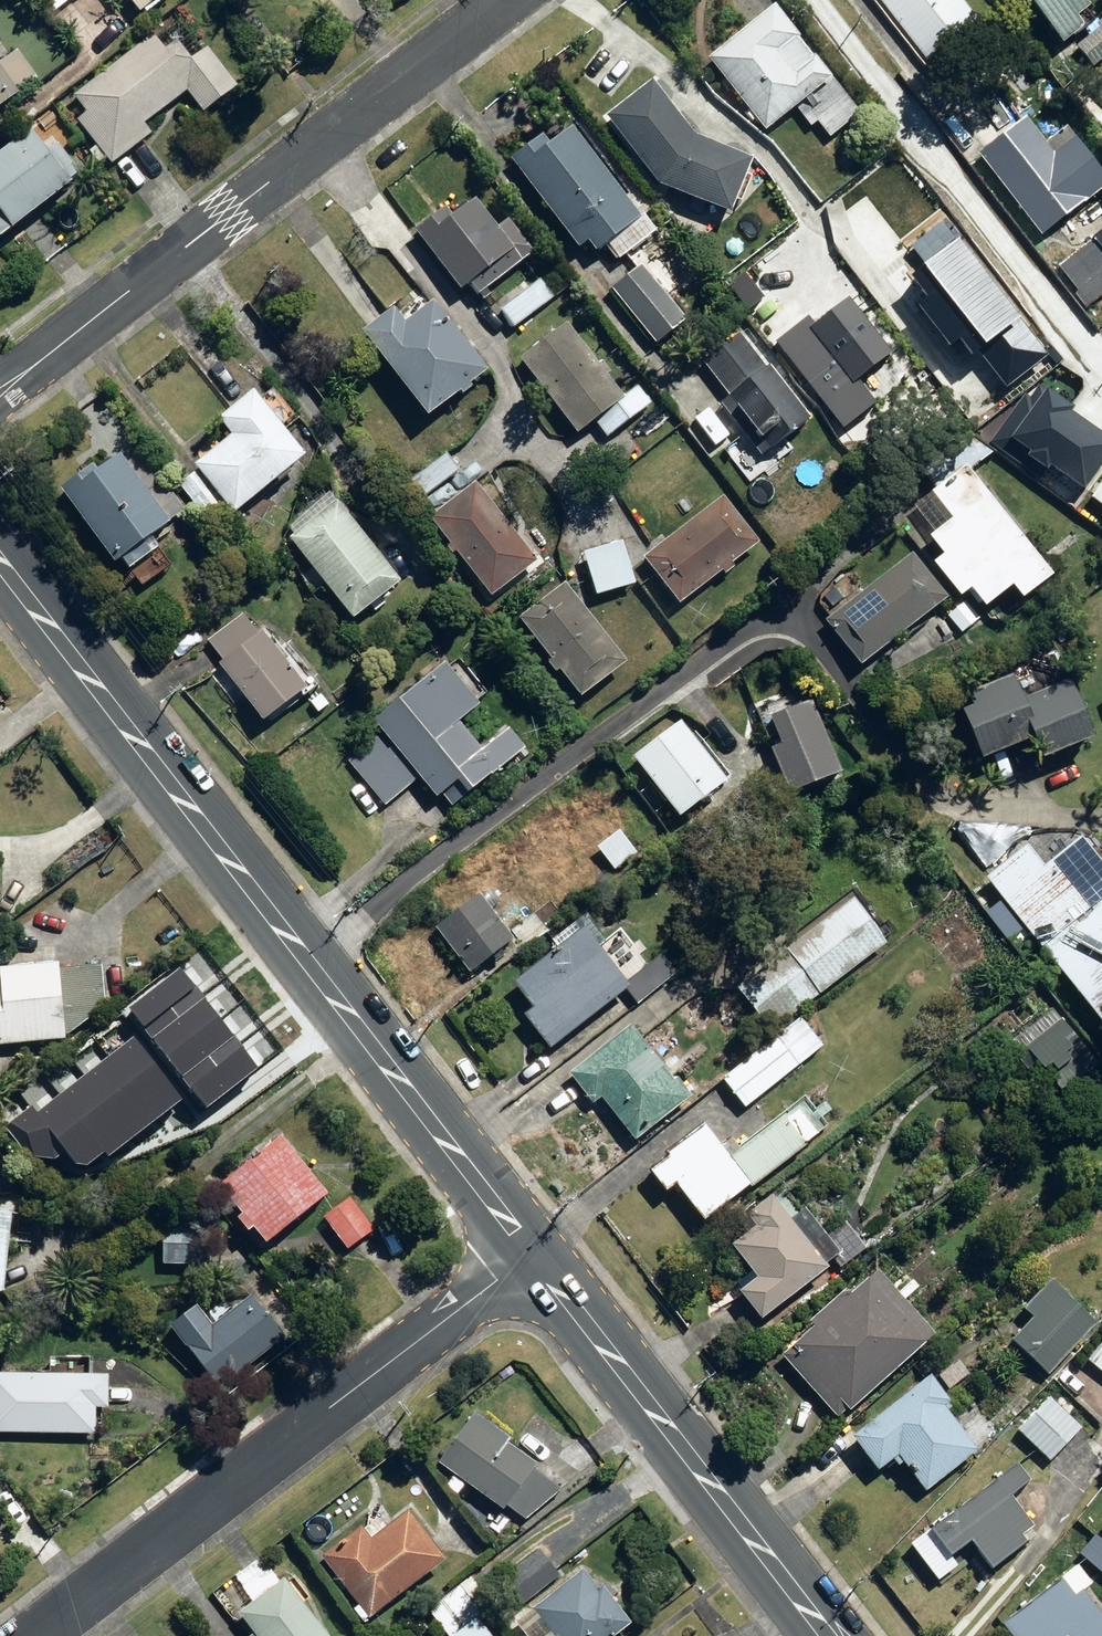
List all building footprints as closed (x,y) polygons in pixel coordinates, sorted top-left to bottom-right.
[(52,10),(65,0),(44,0),(52,10)] [(142,18),(165,0),(129,0),(142,18)] [(924,64),(947,47),(944,44),(971,24),(953,1),(955,0),(874,0),(924,64)] [(1082,30),(1076,22),(1089,13),(1085,8),(1097,0),(1023,0),(1058,48),(1082,30)] [(862,116),(832,78),(826,82),(807,57),(803,60),(792,46),(796,43),(769,10),(704,61),(761,133),(793,109),(810,131),(818,124),(831,140),(862,116)] [(1075,48),(1091,69),(1101,61),(1101,28),(1075,48)] [(88,117),(79,125),(99,150),(108,163),(114,169),(153,139),(145,128),(188,96),(205,117),(240,91),(210,53),(193,65),(178,46),(167,55),(155,39),(75,100),(88,117)] [(21,91),(0,62),(0,105),(21,91)] [(1086,88),(1101,106),(1101,74),(1086,88)] [(748,181),(743,179),(749,164),(691,143),(649,85),(601,120),(653,191),(728,219),(735,201),(740,203),(748,181)] [(968,97),(936,122),(965,160),(998,135),(968,97)] [(1072,149),(1052,165),(1017,121),(973,156),(1041,241),(1101,192),(1101,186),(1072,149)] [(584,247),(591,256),(641,218),(571,127),(549,144),(543,135),(506,162),(576,253),(584,247)] [(3,244),(83,180),(53,143),(44,150),(32,135),(0,160),(0,240),(3,244)] [(100,168),(108,163),(99,150),(91,156),(100,168)] [(469,284),(476,295),(532,253),(507,220),(496,228),(472,196),(450,212),(445,206),(414,230),(459,292),(469,284)] [(1091,243),(1057,269),(1077,295),(1072,298),(1083,312),(1089,307),(1101,298),(1101,258),(1091,243)] [(609,289),(654,347),(685,323),(639,265),(609,289)] [(501,311),(515,328),(555,295),(542,278),(501,311)] [(357,338),(422,421),(459,392),(462,395),(471,388),(468,384),(487,370),(433,301),(404,324),(393,310),(357,338)] [(594,421),(606,437),(650,404),(638,388),(624,399),(606,375),(609,373),(601,362),(598,365),(567,324),(518,360),(574,436),(594,421)] [(736,333),(697,364),(726,399),(727,399),(737,412),(731,417),(756,447),(774,433),(783,445),(809,424),(736,333)] [(191,468),(230,518),(300,464),(249,397),(214,424),(226,441),(191,468)] [(113,564),(120,559),(128,570),(158,548),(149,536),(183,512),(141,453),(125,465),(118,456),(95,473),(91,467),(59,490),(113,564)] [(200,519),(217,505),(194,475),(176,490),(200,519)] [(931,545),(922,552),(960,605),(969,598),(979,613),(1009,592),(1020,607),(1052,584),(975,477),(914,521),(931,545)] [(429,518),(490,596),(536,561),(475,482),(429,518)] [(1093,493),(1087,501),(1101,512),(1101,482),(1093,493)] [(281,533),(349,624),(399,587),(332,496),(281,533)] [(722,498),(640,561),(677,608),(719,575),(722,579),(732,571),(729,567),(758,545),(722,498)] [(580,551),(593,596),(638,583),(625,538),(580,551)] [(911,557),(823,624),(857,669),(946,602),(911,557)] [(558,672),(580,700),(624,666),(562,588),(518,622),(550,663),(544,668),(552,677),(558,672)] [(965,605),(943,619),(956,640),(978,625),(965,605)] [(220,664),(262,722),(305,691),(262,632),(257,635),(243,615),(208,641),(223,662),(220,664)] [(373,721),(436,800),(453,786),(463,798),(524,749),(509,730),(482,752),(458,722),(479,705),(445,663),(373,721)] [(974,763),(1028,746),(1034,765),(1089,747),(1069,684),(1017,700),(1010,679),(964,693),(970,712),(959,715),(974,763)] [(776,753),(767,756),(784,801),(835,783),(801,690),(750,708),(761,740),(770,737),(776,753)] [(674,724),(626,760),(675,825),(723,790),(674,724)] [(384,805),(414,780),(379,737),(349,762),(384,805)] [(1076,813),(1037,842),(985,880),(1101,1041),(1101,849),(1076,813)] [(596,849),(614,872),(637,854),(619,832),(596,849)] [(435,929),(469,975),(513,941),(478,896),(435,929)] [(881,919),(867,930),(848,905),(736,992),(768,1033),(883,945),(895,936),(881,919)] [(519,1019),(546,1053),(625,991),(579,932),(508,987),(528,1012),(519,1019)] [(63,1041),(63,1039),(105,1008),(102,966),(0,975),(0,1046),(63,1041)] [(200,991),(181,968),(131,1009),(130,1009),(145,1028),(154,1039),(205,998),(200,991)] [(235,1036),(205,998),(154,1039),(184,1076),(235,1036)] [(744,1110),(822,1048),(800,1020),(721,1083),(744,1110)] [(1097,1067),(1061,1022),(1016,1058),(1052,1103),(1097,1067)] [(600,1097),(635,1141),(690,1098),(676,1080),(673,1081),(630,1027),(570,1075),(593,1103),(600,1097)] [(154,1039),(145,1028),(110,1056),(159,1117),(194,1089),(184,1076),(154,1039)] [(259,1066),(235,1036),(184,1076),(194,1089),(208,1106),(259,1066)] [(159,1117),(110,1056),(85,1076),(134,1137),(159,1117)] [(111,1156),(134,1137),(85,1076),(85,1075),(61,1094),(106,1150),(111,1156)] [(106,1150),(61,1094),(37,1113),(67,1149),(77,1163),(87,1164),(106,1150)] [(801,1099),(738,1148),(728,1136),(716,1146),(702,1127),(642,1174),(663,1200),(673,1192),(677,1198),(702,1230),(827,1132),(801,1099)] [(67,1149),(37,1113),(32,1107),(7,1127),(28,1156),(55,1158),(67,1149)] [(252,1229),(266,1246),(327,1195),(279,1137),(218,1189),(241,1216),(235,1221),(246,1234),(252,1229)] [(326,1239),(336,1251),(343,1245),(347,1251),(376,1228),(350,1197),(323,1218),(334,1232),(326,1239)] [(822,1273),(820,1270),(834,1260),(842,1272),(864,1255),(839,1221),(823,1234),(807,1213),(788,1228),(768,1200),(743,1219),(752,1231),(729,1248),(756,1284),(736,1298),(755,1323),(822,1273)] [(1,1295),(11,1214),(0,1212),(0,1295),(1,1295)] [(163,1265),(207,1265),(208,1226),(163,1225),(163,1265)] [(932,1339),(921,1328),(936,1313),(910,1285),(895,1300),(872,1276),(849,1298),(845,1294),(842,1291),(802,1329),(804,1332),(787,1349),(777,1358),(835,1421),(845,1411),(850,1416),(932,1339)] [(999,1336),(1045,1379),(1095,1326),(1049,1283),(999,1336)] [(186,1348),(219,1390),(283,1339),(250,1297),(211,1328),(195,1308),(168,1329),(184,1350),(186,1348)] [(1087,1367),(1101,1378),(1101,1347),(1087,1367)] [(94,1435),(95,1410),(106,1410),(107,1379),(0,1377),(0,1433),(94,1435)] [(924,1498),(973,1453),(941,1419),(949,1412),(921,1381),(847,1448),(875,1479),(892,1463),(924,1498)] [(1049,1399),(1015,1433),(1046,1465),(1081,1431),(1049,1399)] [(437,1464),(504,1512),(506,1509),(524,1522),(560,1494),(533,1471),(536,1466),(507,1445),(510,1440),(473,1414),(437,1464)] [(929,1535),(951,1562),(968,1548),(989,1574),(1024,1546),(1019,1539),(1033,1527),(1009,1498),(1027,1484),(1013,1467),(929,1535)] [(359,1527),(321,1558),(369,1620),(444,1561),(406,1513),(370,1541),(359,1527)] [(1084,1561),(1101,1576),(1101,1541),(1101,1540),(1084,1561)] [(505,1577),(526,1603),(560,1576),(539,1550),(505,1577)] [(1082,1595),(1091,1588),(1075,1567),(998,1623),(1008,1635),(1101,1635),(1101,1622),(1082,1595)] [(631,1624),(602,1590),(599,1592),(584,1573),(533,1612),(551,1635),(616,1635),(631,1624)] [(252,1635),(326,1635),(282,1582),(237,1618),(252,1635)] [(476,1620),(455,1635),(488,1635),(476,1620)]
